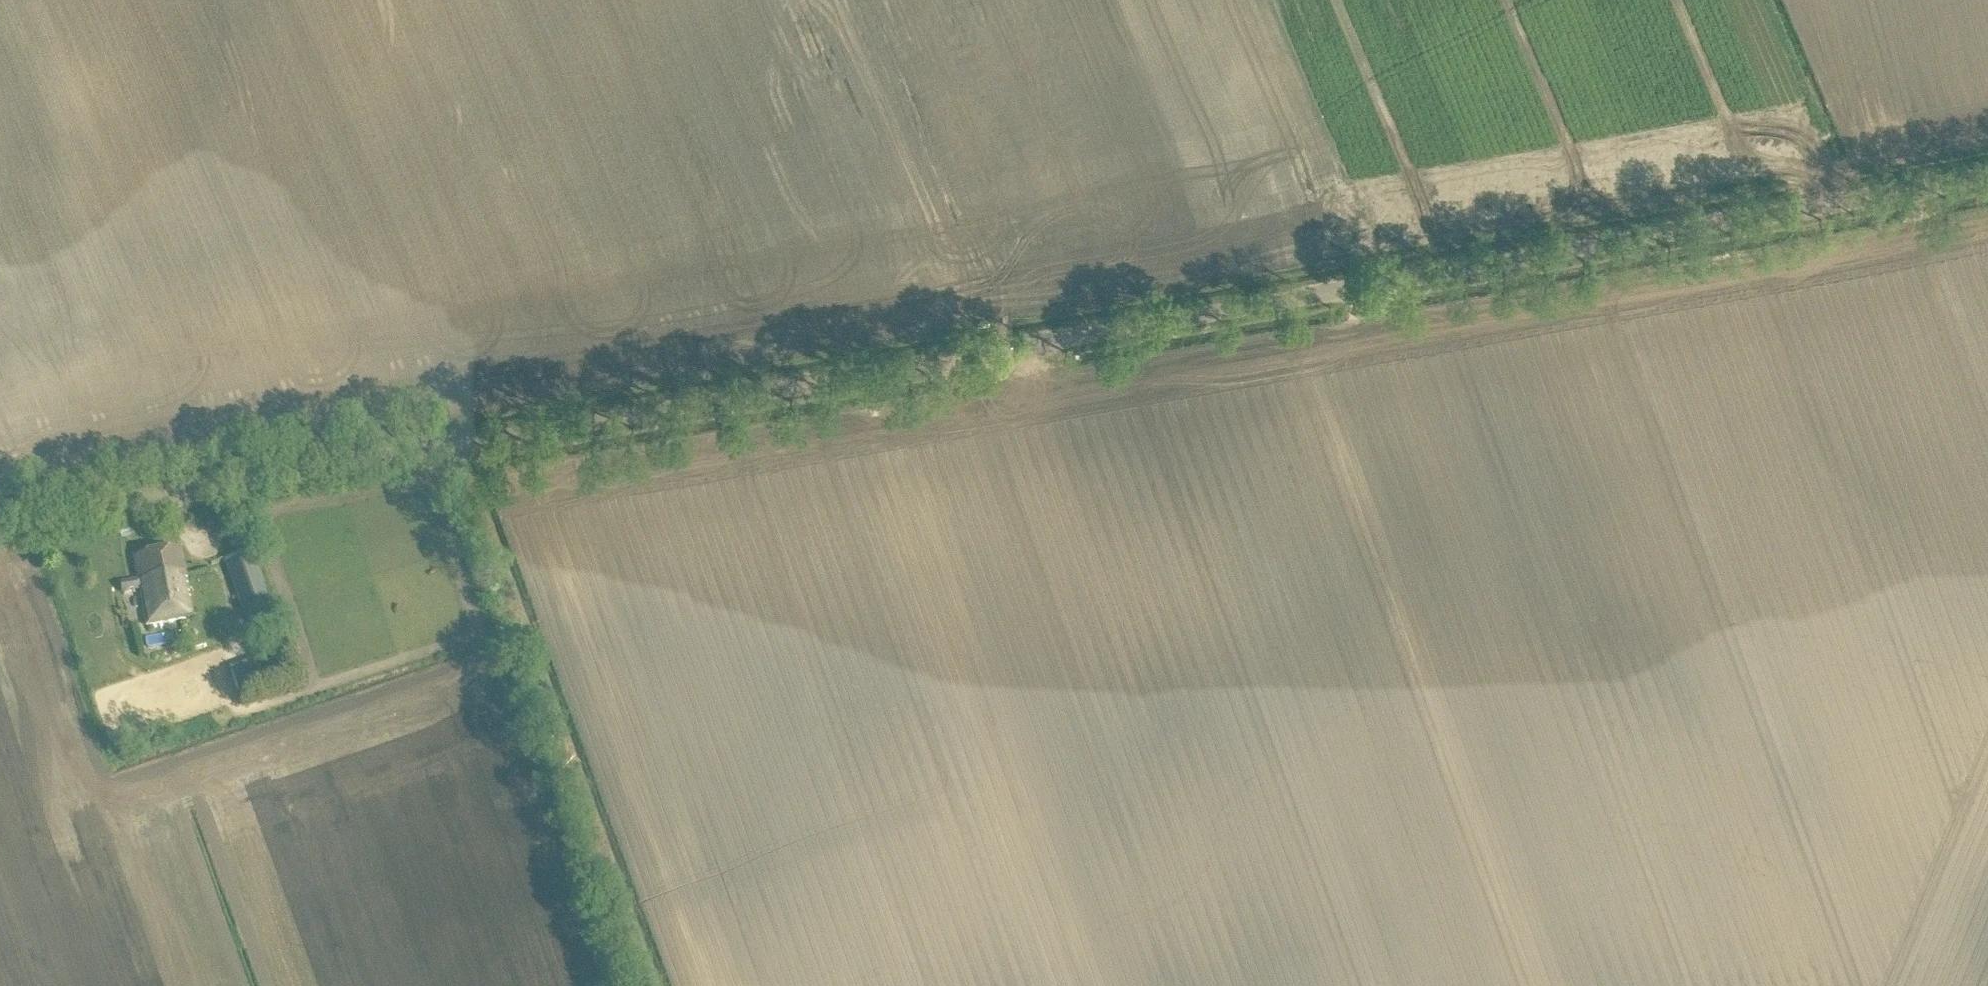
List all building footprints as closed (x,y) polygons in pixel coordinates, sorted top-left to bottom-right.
[(228,542),(233,558),(225,561),(253,645),(274,639),(262,602),(269,600),(248,536),(228,542)] [(120,582),(122,594),(141,592),(148,628),(196,619),(184,549),(134,558),(138,578),(120,582)]
